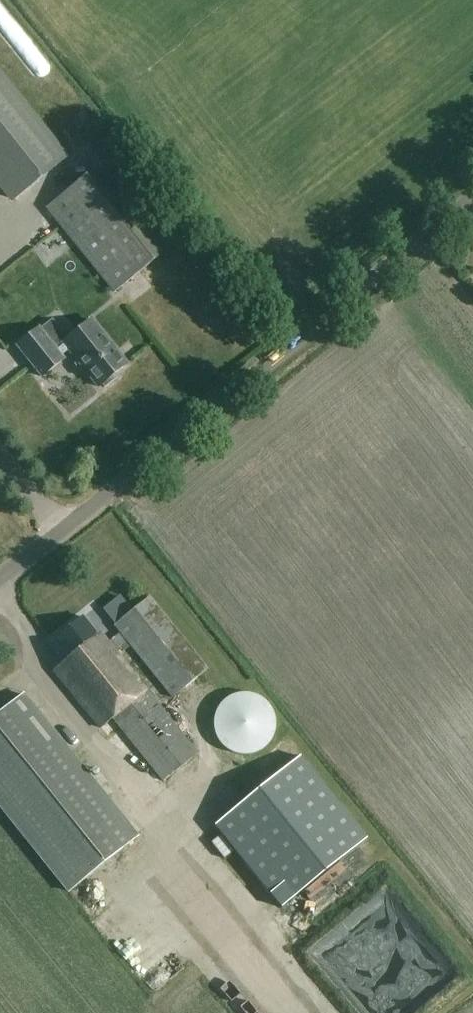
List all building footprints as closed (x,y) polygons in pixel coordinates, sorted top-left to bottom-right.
[(15,200),(66,160),(0,77),(0,181),(15,200)] [(85,113),(73,123),(80,132),(92,122),(85,113)] [(96,172),(49,209),(116,295),(163,258),(96,172)] [(195,258),(203,251),(193,239),(185,246),(195,258)] [(130,365),(93,318),(68,338),(53,320),(41,330),(40,328),(16,346),(42,379),(66,359),(64,356),(69,352),(98,390),(103,386),(105,388),(118,378),(116,375),(130,365)] [(207,667),(149,595),(114,623),(120,630),(108,640),(100,630),(97,633),(85,619),(56,642),(70,660),(57,671),(101,727),(113,718),(163,782),(199,753),(115,648),(127,639),(172,695),(207,667)] [(245,756),(249,756),(253,755),(258,753),(261,751),(265,748),(268,745),(271,742),(273,738),(274,734),(275,729),(276,725),(275,721),(274,716),(273,712),(271,708),(268,705),(265,702),(262,699),(258,697),(254,695),(249,694),(245,694),(240,694),(236,695),(232,697),(228,699),(225,702),(221,705),(219,708),(217,712),(215,716),(214,721),(214,725),(214,729),(215,734),(217,738),(219,742),(221,745),(225,748),(228,751),(232,753),(236,755),(240,756),(245,756)] [(139,839),(26,696),(0,716),(0,805),(70,893),(139,839)] [(301,757),(215,827),(281,909),(367,840),(301,757)]
